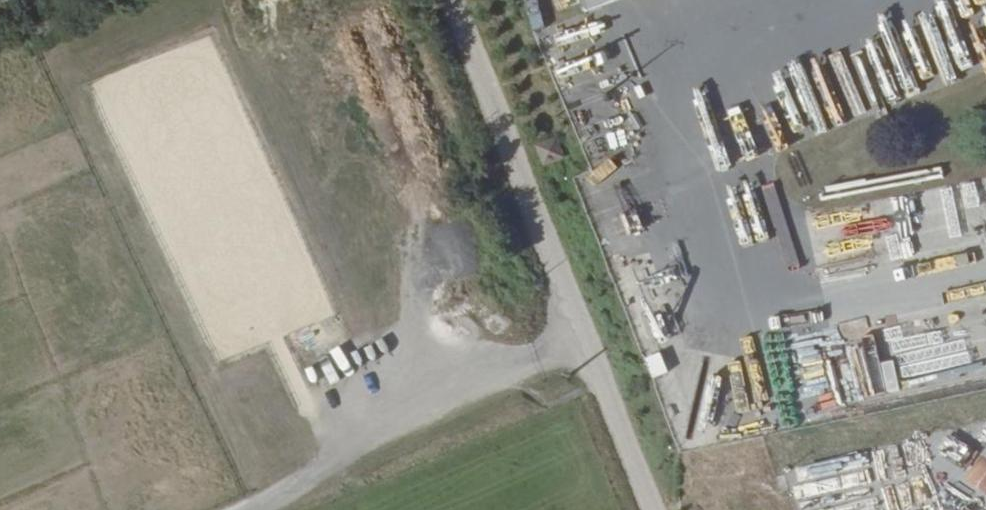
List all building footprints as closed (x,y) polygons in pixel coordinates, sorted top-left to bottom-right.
[(588,4),(593,16),(631,0),(586,0),(588,4)] [(535,141),(536,158),(560,157),(559,140),(535,141)] [(809,215),(811,243),(835,241),(833,213),(809,215)] [(651,377),(665,372),(659,354),(645,359),(651,377)] [(976,482),(985,481),(985,419),(970,421),(976,482)]
